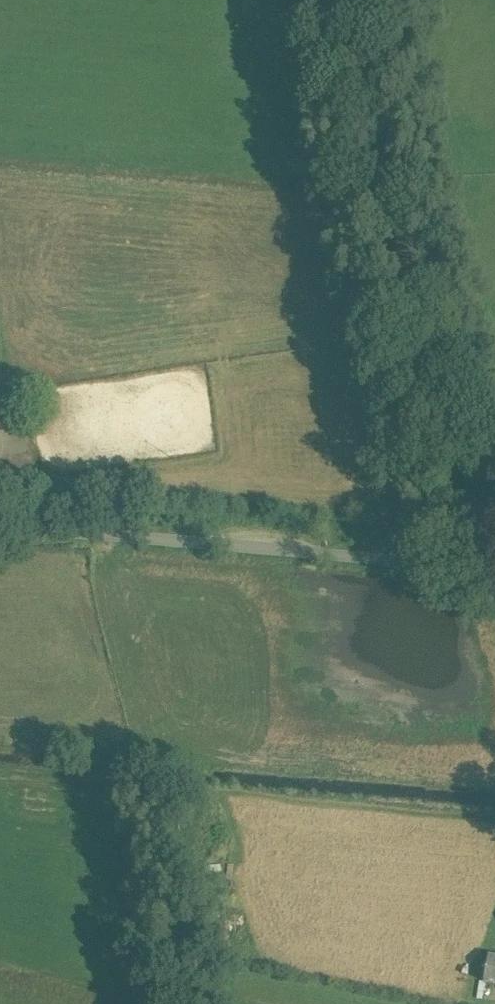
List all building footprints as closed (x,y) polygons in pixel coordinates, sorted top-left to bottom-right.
[(487,959),(483,983),(494,985),(494,960),(487,959)]
